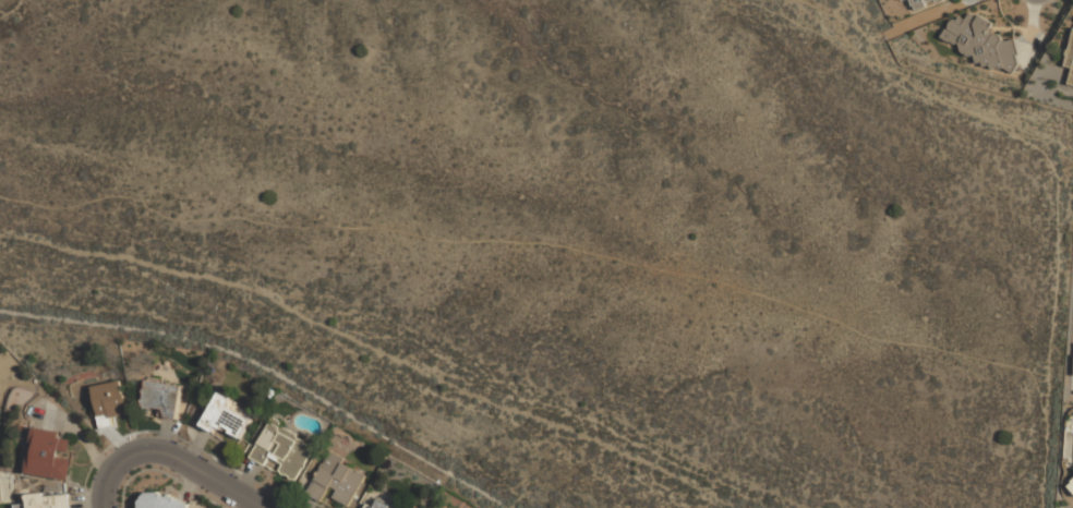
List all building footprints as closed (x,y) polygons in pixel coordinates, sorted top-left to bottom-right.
[(912,8),(925,8),(924,1),(943,1),(943,0),(911,0),(912,8)] [(942,43),(1009,74),(1022,46),(991,32),(994,23),(970,12),(967,20),(955,14),(942,43)] [(1064,66),(1071,68),(1067,84),(1072,85),(1072,29),(1064,66)] [(92,388),(96,422),(128,418),(122,384),(92,388)] [(180,386),(145,385),(145,413),(179,414),(180,386)] [(240,442),(253,416),(217,398),(204,423),(240,442)] [(33,430),(26,476),(68,482),(71,460),(68,460),(70,442),(60,440),(61,434),(33,430)] [(314,446),(279,430),(266,456),(282,464),(277,473),(297,483),(314,446)] [(350,507),(367,473),(328,453),(306,495),(324,504),(328,496),(350,507)] [(70,497),(25,497),(25,507),(16,507),(70,507),(70,497)] [(140,507),(186,507),(186,498),(140,497),(140,507)]
